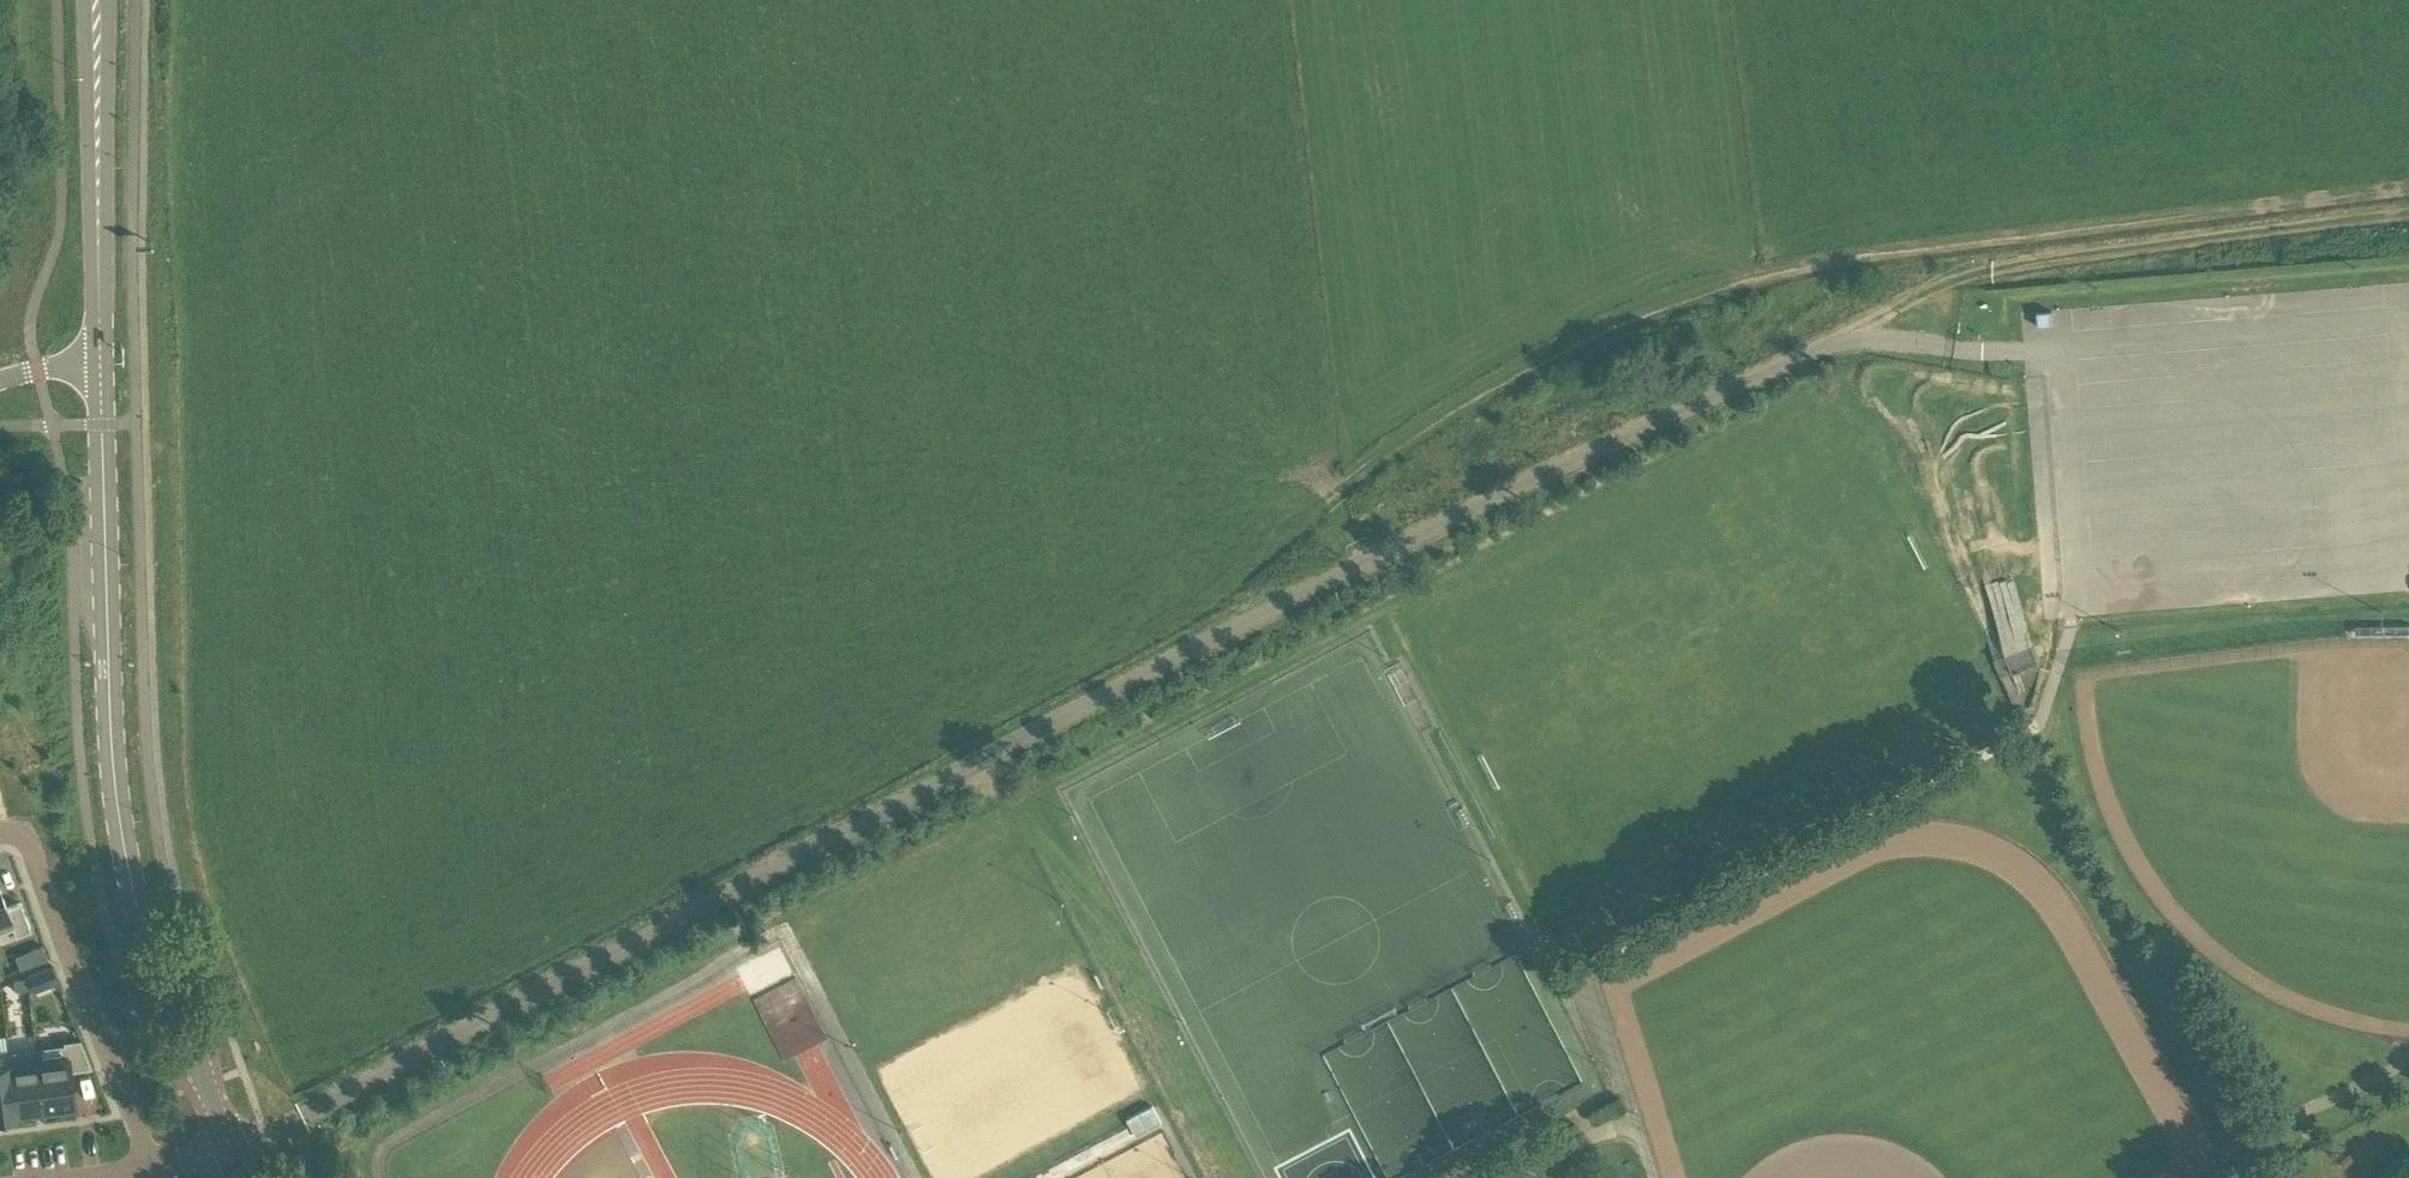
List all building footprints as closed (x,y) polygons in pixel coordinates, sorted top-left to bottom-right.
[(0,893),(0,933),(11,928),(14,936),(30,930),(20,902),(6,908),(0,893)] [(42,945),(31,949),(37,963),(47,959),(42,945)] [(51,967),(28,975),(33,990),(56,982),(51,967)] [(752,994),(785,1057),(828,1034),(795,972),(752,994)] [(26,978),(17,979),(13,980),(15,990),(28,988),(26,978)] [(91,1068),(79,1039),(62,1041),(63,1044),(35,1048),(42,1108),(74,1104),(69,1071),(91,1068)] [(35,1048),(8,1051),(15,1112),(42,1108),(35,1048)] [(0,1052),(0,1114),(15,1112),(8,1051),(0,1052)]
